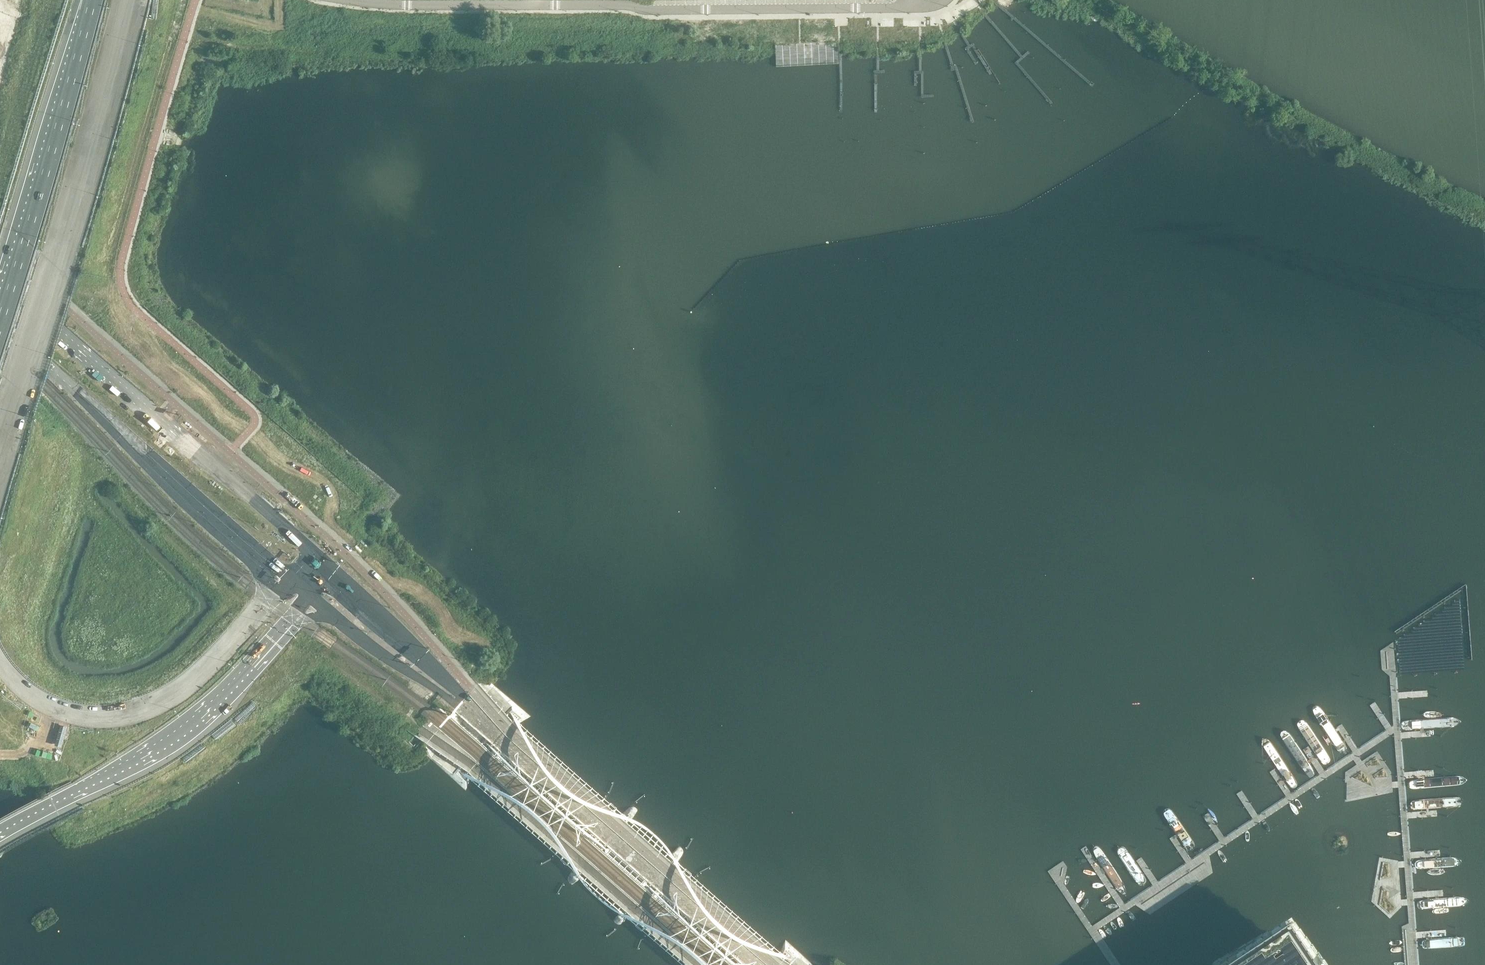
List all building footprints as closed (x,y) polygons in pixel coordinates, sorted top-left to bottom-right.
[(894,17),(873,16),(873,23),(884,23),(884,25),(893,25),(894,17)] [(1357,644),(1346,652),(1381,705),(1385,702),(1393,697),(1357,644)] [(1460,672),(1396,677),(1397,683),(1398,691),(1461,686),(1460,672)] [(1352,676),(1340,684),(1375,737),(1380,734),(1387,729),(1352,676)] [(1335,687),(1323,695),(1359,748),(1363,745),(1370,740),(1335,687)] [(1461,692),(1398,697),(1398,702),(1399,711),(1463,706),(1461,692)] [(1318,698),(1307,706),(1342,759),(1347,756),(1354,751),(1318,698)] [(1302,709),(1290,717),(1325,770),(1330,767),(1337,762),(1302,709)] [(1463,712),(1400,717),(1400,722),(1401,731),(1464,726),(1463,712)] [(1285,720),(1274,728),(1309,781),(1313,778),(1320,773),(1285,720)] [(1268,732),(1257,739),(1292,792),(1297,789),(1304,784),(1268,732)] [(1465,732),(1401,737),(1402,742),(1402,751),(1466,746),(1465,732)] [(1252,743),(1240,750),(1276,803),(1280,800),(1287,796),(1252,743)] [(1466,752),(1403,757),(1403,762),(1404,771),(1467,766),(1466,752)] [(1235,754),(1224,762),(1259,814),(1263,811),(1271,807),(1235,754)] [(1219,765),(1207,773),(1242,826),(1247,823),(1254,818),(1219,765)] [(1468,772),(1404,777),(1405,782),(1405,791),(1469,786),(1468,772)] [(1202,776),(1190,784),(1226,837),(1230,834),(1237,829),(1202,776)] [(1185,787),(1174,795),(1209,848),(1214,845),(1221,840),(1185,787)] [(1469,792),(1406,797),(1406,802),(1407,811),(1470,806),(1469,792)] [(1169,798),(1157,806),(1192,859),(1197,856),(1204,851),(1169,798)] [(1152,809),(1140,817),(1176,870),(1180,867),(1187,862),(1152,809)] [(1471,812),(1408,817),(1408,822),(1409,831),(1472,826),(1471,812)] [(1135,820),(1124,828),(1159,881),(1164,878),(1171,873),(1135,820)] [(1119,831),(1107,839),(1142,892),(1147,889),(1154,884),(1119,831)] [(1473,832),(1409,837),(1410,842),(1410,851),(1474,846),(1473,832)] [(1102,843),(1090,850),(1126,903),(1130,900),(1137,896),(1102,843)] [(678,846),(614,920),(614,921),(615,923),(617,924),(619,924),(620,924),(622,923),(635,911),(678,861),(682,856),(683,853),(683,851),(682,848),(680,846),(678,846)] [(1474,852),(1411,857),(1411,862),(1412,870),(1475,865),(1474,852)] [(1476,871),(1412,876),(1413,882),(1413,890),(1477,885),(1476,871)] [(1477,891),(1414,896),(1414,902),(1415,910),(1478,905),(1477,891)] [(1290,911),(1212,964),(1326,964),(1290,911)] [(1479,911),(1415,916),(1416,922),(1417,930),(1480,925),(1479,911)] [(1480,931),(1417,936),(1417,942),(1418,950),(1482,945),(1480,931)] [(1419,956),(1419,962),(1419,964),(1483,964),(1482,951),(1419,956)]
